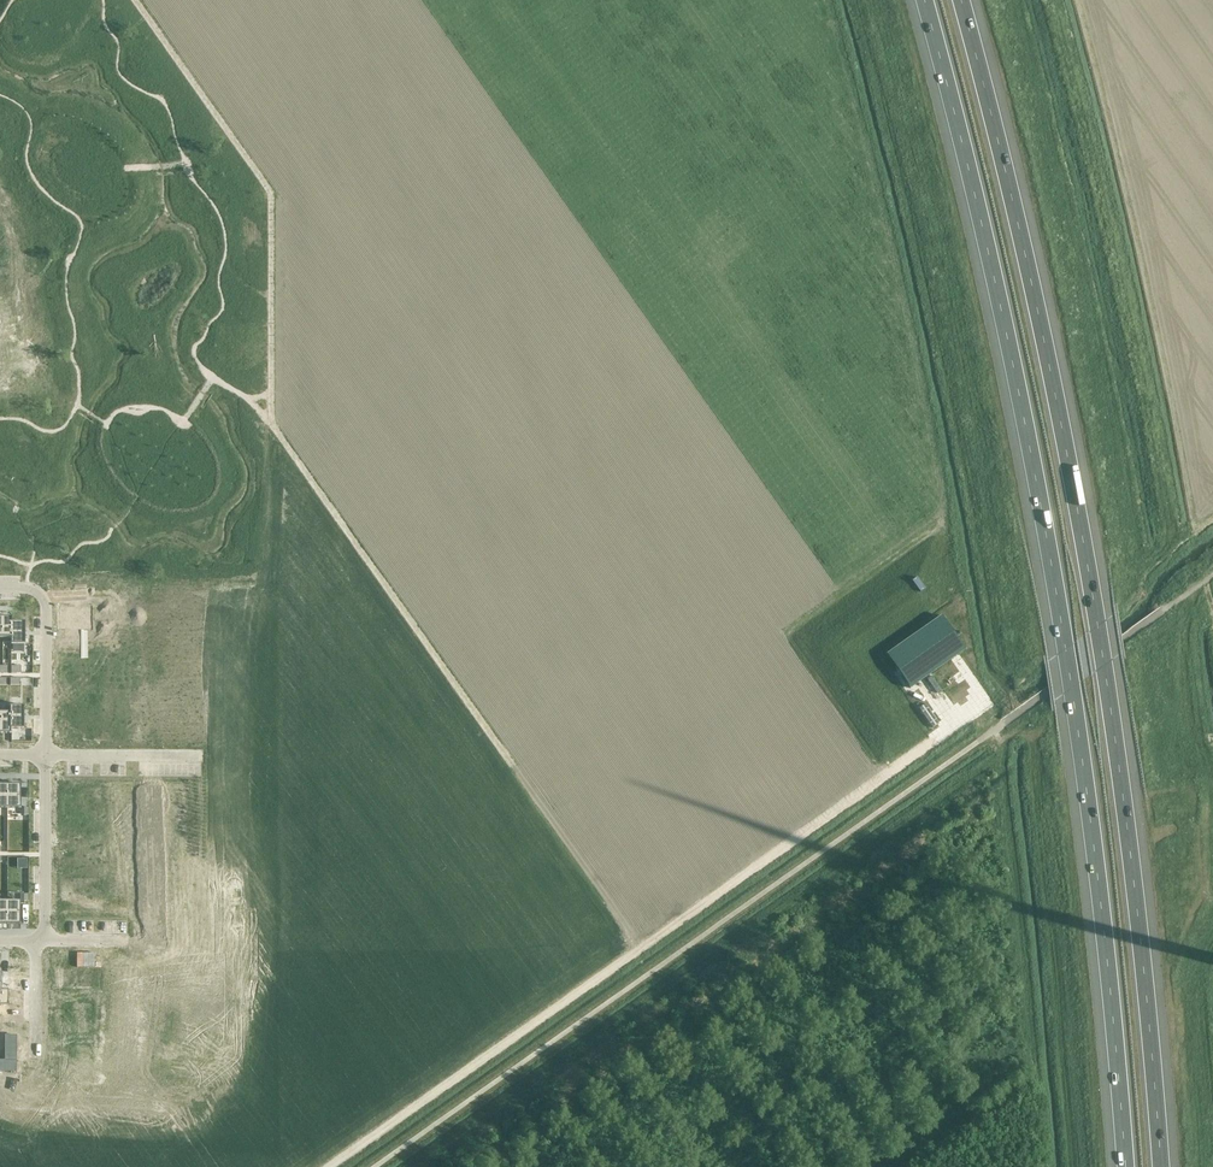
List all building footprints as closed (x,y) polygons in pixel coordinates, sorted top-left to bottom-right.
[(32,191),(29,195),(34,200),(37,197),(32,191)] [(942,616),(887,654),(910,688),(965,649),(942,616)] [(3,617),(3,639),(12,639),(12,633),(12,622),(12,617),(3,617)] [(12,622),(12,633),(25,633),(25,622),(12,622)] [(12,639),(12,645),(25,645),(25,633),(12,633),(12,639)] [(61,637),(60,654),(86,654),(86,637),(61,637)] [(25,706),(11,706),(11,712),(11,717),(25,717),(25,706)] [(11,712),(2,712),(2,734),(11,734),(11,729),(11,717),(11,712)] [(25,717),(11,717),(11,729),(25,729),(25,717)] [(8,784),(8,808),(21,808),(21,784),(8,784)] [(72,785),(72,794),(93,794),(93,785),(72,785)] [(72,803),(88,803),(88,804),(93,804),(93,794),(72,794),(72,803)] [(67,803),(67,812),(88,812),(88,804),(88,803),(72,803),(67,803)] [(67,812),(67,821),(88,821),(88,812),(67,812)] [(67,821),(67,830),(88,830),(88,821),(67,821)] [(67,830),(67,839),(88,839),(88,830),(67,830)] [(67,839),(67,848),(88,848),(88,840),(88,839),(67,839)] [(67,848),(67,857),(88,857),(88,848),(67,848)] [(67,857),(67,866),(88,866),(88,858),(88,857),(67,857)] [(67,866),(67,875),(88,876),(88,866),(67,866)] [(67,875),(67,884),(88,885),(88,876),(67,875)] [(67,884),(67,894),(72,894),(88,894),(88,893),(88,885),(67,884)] [(72,894),(71,903),(93,903),(93,893),(88,893),(88,894),(72,894)] [(7,901),(7,924),(21,924),(21,901),(7,901)] [(71,903),(71,912),(93,912),(93,903),(71,903)] [(9,1005),(9,989),(1,989),(1,970),(0,970),(0,972),(0,1005),(9,1005)] [(55,970),(55,980),(76,980),(76,970),(55,970)] [(55,980),(55,989),(76,989),(76,980),(55,980)] [(55,989),(55,998),(76,998),(76,989),(55,989)] [(55,998),(55,1007),(76,1007),(76,998),(55,998)] [(55,1007),(55,1016),(76,1016),(76,1007),(55,1007)] [(55,1016),(55,1025),(76,1025),(76,1016),(55,1016)] [(55,1025),(55,1034),(76,1034),(76,1025),(55,1025)] [(55,1034),(55,1043),(76,1043),(76,1034),(55,1034)] [(17,1072),(17,1036),(6,1035),(6,1061),(0,1061),(0,1071),(17,1072)] [(55,1043),(55,1053),(60,1053),(60,1052),(71,1052),(76,1052),(76,1043),(55,1043)] [(60,1053),(60,1066),(71,1066),(71,1052),(60,1052),(60,1053)] [(71,1052),(71,1066),(82,1066),(82,1052),(76,1052),(71,1052)]
